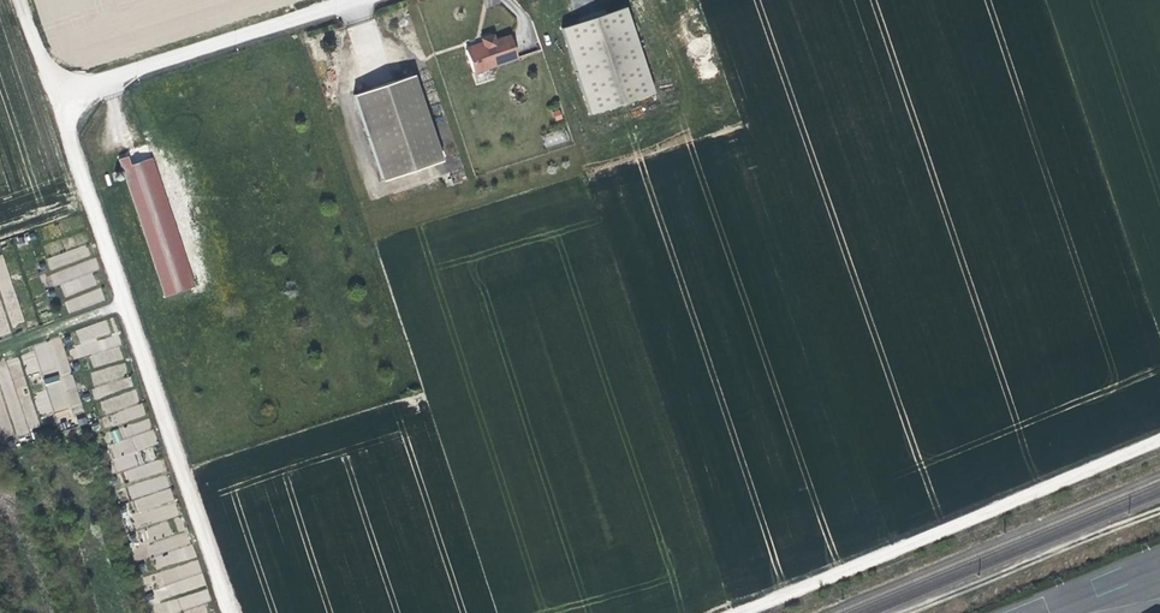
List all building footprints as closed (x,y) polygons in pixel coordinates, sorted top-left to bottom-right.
[(594,17),(561,28),(589,114),(652,94),(624,8),(594,17)] [(465,50),(473,73),(516,58),(508,35),(493,40),(491,35),(486,37),(480,39),(482,44),(465,50)] [(412,76),(353,95),(382,182),(441,162),(412,76)] [(563,131),(544,138),(547,147),(566,140),(563,131)] [(128,158),(118,161),(163,298),(191,289),(149,161),(131,167),(128,158)] [(80,346),(71,348),(73,358),(100,353),(97,336),(110,334),(108,322),(76,328),(80,346)] [(34,394),(39,417),(79,408),(63,338),(37,344),(39,354),(53,351),(55,359),(40,362),(41,369),(57,366),(59,376),(44,379),(47,391),(34,394)] [(143,405),(108,413),(111,425),(146,417),(143,405)] [(127,482),(166,471),(162,459),(142,465),(138,451),(158,445),(150,419),(106,432),(118,471),(123,470),(127,482)] [(193,545),(189,546),(182,517),(178,518),(168,475),(127,485),(131,500),(130,500),(137,527),(138,527),(142,544),(131,547),(135,560),(155,555),(157,567),(196,558),(193,545)] [(169,580),(200,571),(198,561),(166,570),(169,580)] [(211,602),(208,590),(158,603),(161,612),(170,612),(211,602)]
